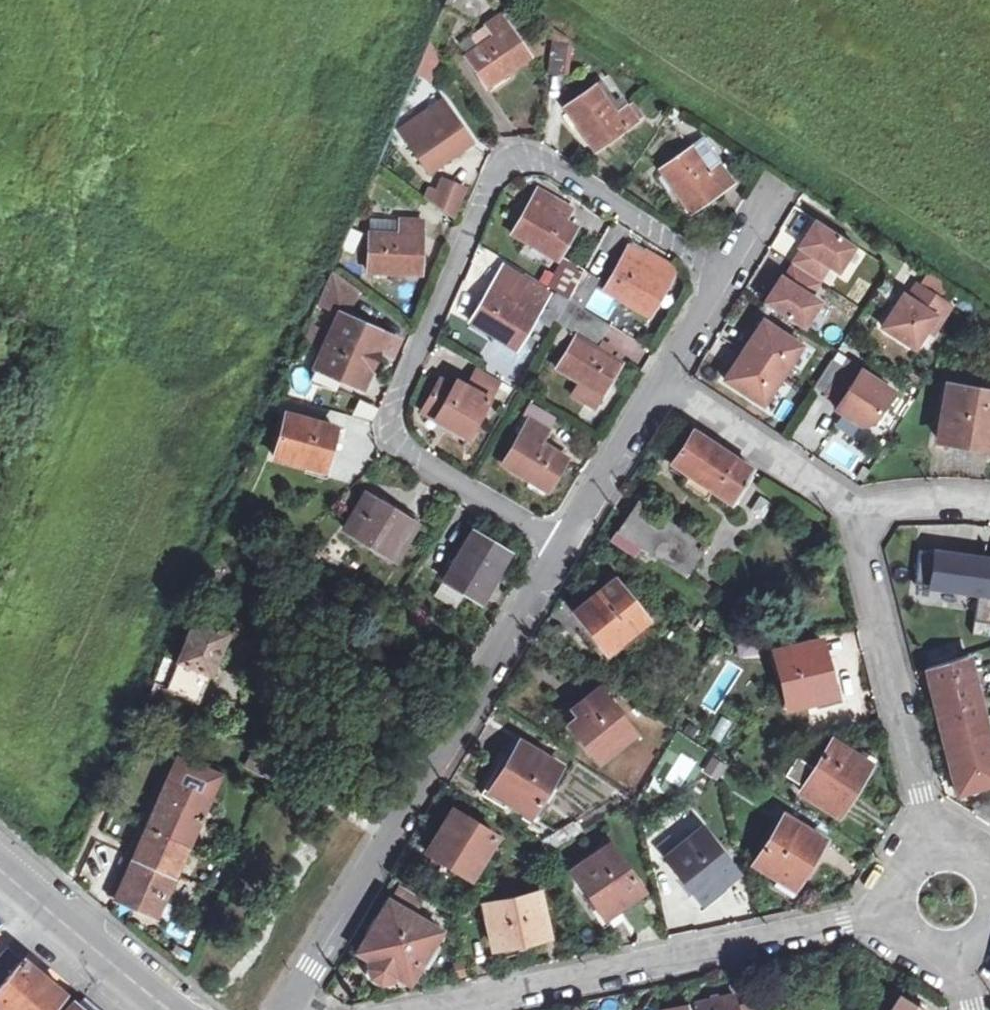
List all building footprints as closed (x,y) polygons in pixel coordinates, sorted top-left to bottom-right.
[(444,1),(478,17),(487,0),(445,0),(444,1)] [(456,39),(463,51),(488,85),(534,53),(502,7),(456,39)] [(570,34),(555,24),(551,68),(566,70),(570,34)] [(429,79),(439,50),(425,45),(415,74),(429,79)] [(631,100),(610,69),(563,103),(595,148),(646,111),(636,97),(631,100)] [(476,138),(444,91),(399,124),(430,170),(476,138)] [(737,179),(705,131),(658,165),(690,210),(737,179)] [(470,183),(441,172),(436,184),(428,181),(425,192),(457,214),(470,183)] [(577,203),(539,182),(510,229),(560,258),(581,221),(570,215),(577,203)] [(856,238),(815,213),(797,239),(802,242),(787,266),(781,262),(763,295),(807,323),(825,291),(817,286),(832,261),(840,265),(856,238)] [(426,215),(367,214),(366,271),(425,271),(426,215)] [(647,248),(630,239),(602,287),(621,297),(652,313),(672,278),(640,260),(647,248)] [(389,328),(350,311),(360,287),(333,267),(303,337),(320,343),(310,366),(364,387),(389,328)] [(553,287),(530,274),(526,283),(498,267),(468,318),(517,348),(553,287)] [(953,297),(916,275),(909,286),(905,284),(882,321),(917,342),(928,324),(935,329),(953,297)] [(804,337),(763,310),(723,372),(765,399),(804,337)] [(627,355),(599,338),(577,326),(555,364),(603,394),(627,355)] [(501,376),(476,362),(468,378),(456,372),(453,377),(441,371),(418,412),(468,436),(501,376)] [(894,391),(850,363),(830,395),(841,403),(838,409),(864,425),(874,423),(894,391)] [(949,385),(940,439),(989,447),(989,392),(949,385)] [(357,397),(351,412),(371,419),(376,404),(357,397)] [(558,414),(531,399),(524,411),(529,414),(500,461),(550,489),(572,451),(547,436),(558,414)] [(338,420),(283,406),(269,456),(325,471),(338,420)] [(737,461),(692,430),(673,461),(716,492),(737,461)] [(737,461),(716,492),(735,506),(756,474),(737,461)] [(420,519),(363,486),(339,526),(397,560),(420,519)] [(706,546),(641,501),(616,540),(638,553),(642,545),(687,573),(706,546)] [(512,550),(471,524),(439,577),(483,601),(512,550)] [(921,550),(916,582),(979,592),(974,621),(989,623),(989,561),(921,550)] [(645,621),(615,581),(574,614),(583,624),(595,641),(590,645),(605,664),(624,650),(619,643),(645,621)] [(154,685),(144,708),(161,715),(169,696),(198,709),(229,636),(183,617),(172,642),(184,648),(166,690),(154,685)] [(820,641),(776,652),(789,706),(814,701),(817,709),(840,703),(836,683),(830,683),(820,641)] [(928,670),(957,793),(989,784),(989,750),(967,656),(928,670)] [(632,732),(596,690),(564,717),(598,760),(632,732)] [(709,737),(722,744),(733,723),(719,716),(709,737)] [(857,753),(831,738),(800,789),(839,814),(861,775),(867,779),(877,760),(877,756),(862,746),(857,753)] [(560,768),(520,744),(501,775),(495,772),(482,793),(502,806),(506,800),(531,815),(560,768)] [(261,773),(270,753),(257,747),(248,766),(261,773)] [(681,752),(664,779),(681,789),(698,762),(681,752)] [(270,753),(261,773),(273,778),(282,758),(270,753)] [(710,756),(703,773),(720,779),(727,763),(710,756)] [(134,863),(118,902),(159,919),(218,779),(177,762),(149,828),(134,863)] [(496,836),(453,810),(427,851),(468,878),(496,836)] [(785,816),(759,859),(781,873),(777,881),(794,892),(798,892),(809,875),(803,873),(823,838),(785,816)] [(127,860),(134,863),(149,828),(142,825),(127,860)] [(701,830),(664,861),(693,897),(688,900),(699,914),(714,902),(727,918),(746,905),(729,881),(736,875),(701,830)] [(611,842),(573,868),(601,907),(595,912),(606,927),(625,912),(622,907),(646,891),(611,842)] [(134,863),(127,860),(111,899),(118,902),(134,863)] [(424,903),(400,888),(391,904),(388,902),(358,952),(370,960),(369,962),(370,970),(371,974),(375,979),(381,981),(389,981),(397,976),(409,984),(442,933),(415,917),(424,903)] [(506,900),(484,906),(493,948),(499,947),(502,959),(521,955),(519,943),(548,936),(538,893),(519,897),(519,892),(506,895),(506,900)] [(25,963),(0,992),(0,1009),(56,1009),(67,998),(25,963)] [(901,995),(891,1009),(886,1007),(885,1009),(926,1009),(921,1006),(922,1003),(908,994),(906,997),(901,995)] [(695,1003),(697,1009),(735,1009),(733,995),(695,1003)] [(67,998),(56,1009),(81,1009),(67,998)]
